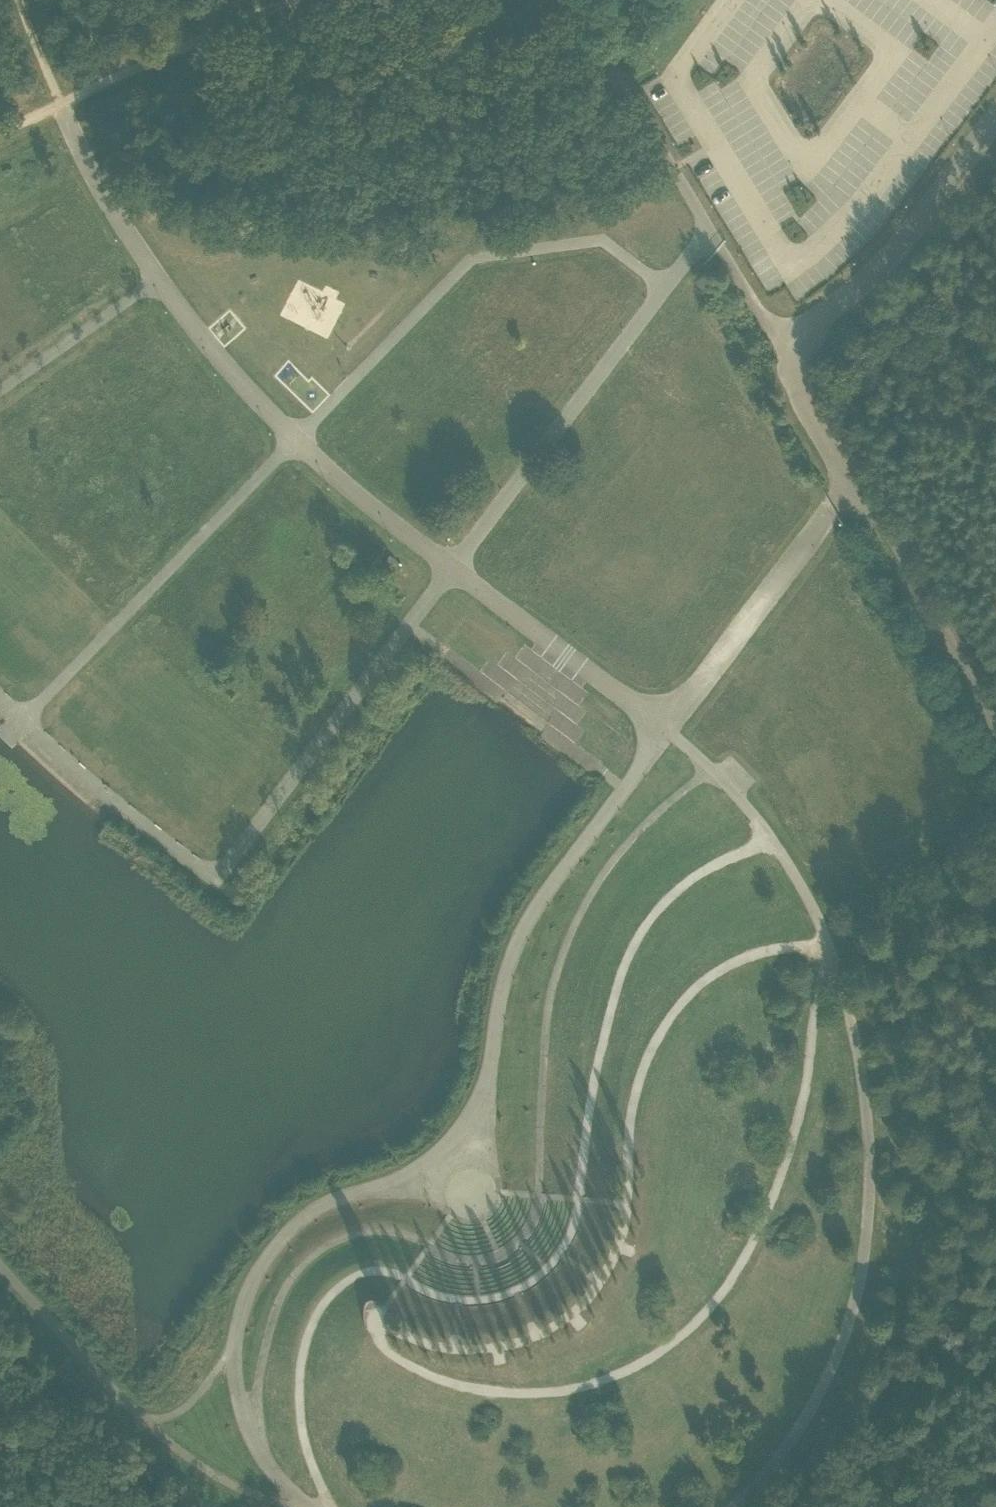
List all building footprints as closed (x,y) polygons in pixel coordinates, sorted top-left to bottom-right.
[(359,155),(354,152),(350,157),(355,161),(359,155)]
